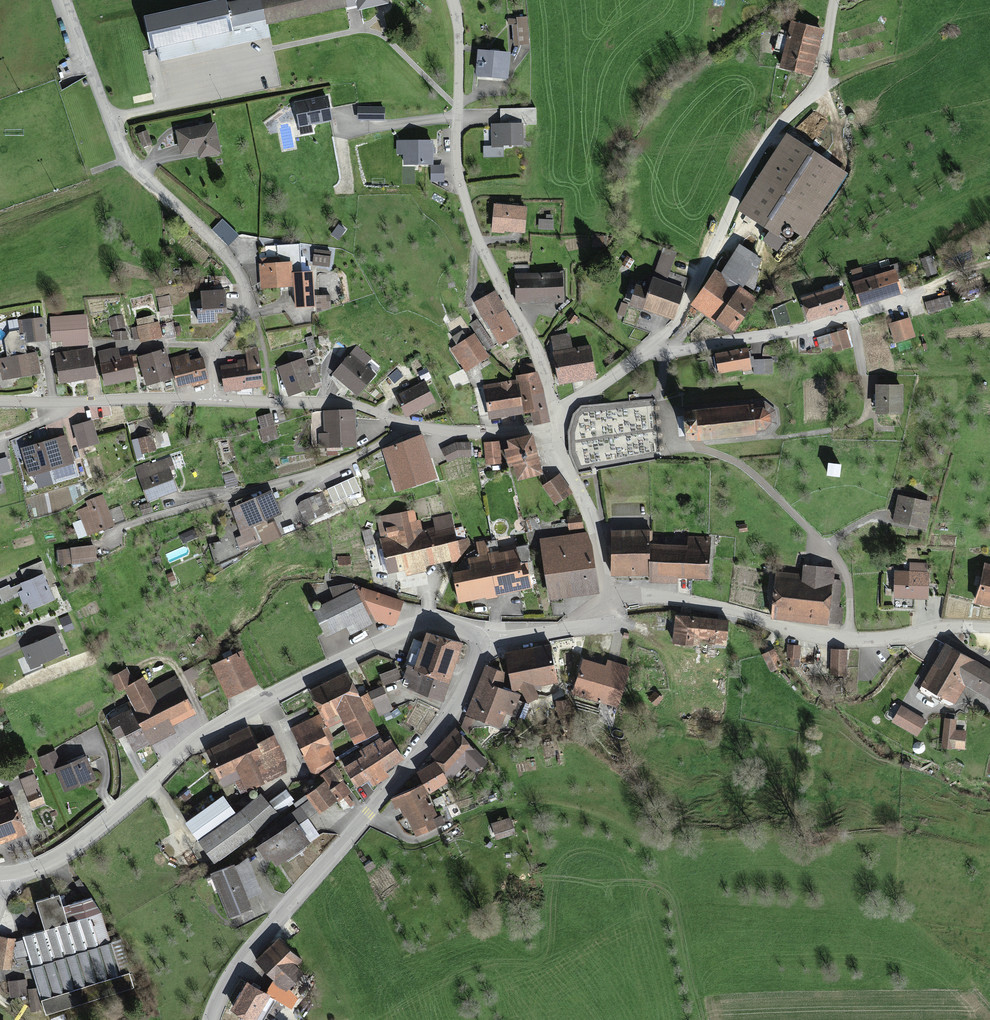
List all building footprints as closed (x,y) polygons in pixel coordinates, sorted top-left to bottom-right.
[(140,19),(148,54),(270,27),(269,20),(354,1),(356,9),(383,3),(382,0),(246,0),(221,6),(220,1),(140,19)] [(512,44),(525,44),(525,19),(512,19),(512,44)] [(789,22),(777,70),(808,77),(820,29),(789,22)] [(477,54),(476,78),(503,80),(505,55),(477,54)] [(331,93),(298,98),(302,122),(335,117),(331,93)] [(389,107),(360,106),(359,118),(388,119),(389,107)] [(497,123),(515,124),(515,112),(497,112),(497,123)] [(522,145),(523,123),(515,124),(497,123),(490,123),(489,144),(522,145)] [(211,126),(172,131),(175,155),(195,152),(196,158),(215,155),(211,126)] [(852,171),(786,131),(740,206),(806,246),(852,171)] [(434,165),(435,143),(401,142),(400,166),(406,166),(406,184),(419,184),(419,165),(434,165)] [(445,178),(446,165),(434,165),(434,177),(445,178)] [(523,209),(492,207),(490,236),(521,238),(523,209)] [(715,273),(691,306),(731,334),(775,273),(740,248),(720,277),(715,273)] [(276,260),(256,261),(258,289),(289,287),(288,265),(276,265),(276,260)] [(892,272),(853,284),(859,304),(898,292),(892,272)] [(560,276),(513,277),(514,303),(561,301),(560,276)] [(629,303),(671,319),(682,290),(652,279),(648,289),(636,285),(629,303)] [(292,285),(294,309),(310,308),(309,284),(292,285)] [(226,286),(195,286),(194,315),(213,315),(213,308),(226,308),(226,286)] [(838,289),(801,301),(808,322),(845,310),(838,289)] [(494,294),(476,304),(499,344),(517,333),(494,294)] [(79,315),(47,316),(48,341),(65,340),(65,344),(80,343),(79,315)] [(119,319),(108,321),(110,333),(122,330),(119,319)] [(156,319),(134,321),(136,342),(158,340),(156,319)] [(906,320),(888,326),(894,344),(912,338),(906,320)] [(41,325),(17,327),(19,344),(42,342),(41,325)] [(842,330),(826,336),(833,353),(848,347),(842,330)] [(471,337),(450,351),(464,372),(485,358),(471,337)] [(557,384),(592,380),(589,349),(571,351),(569,337),(552,339),(557,384)] [(114,350),(96,354),(102,386),(130,381),(126,358),(116,360),(114,350)] [(222,391),(259,388),(256,351),(244,352),(245,363),(235,364),(235,368),(220,369),(222,391)] [(88,352),(53,356),(56,382),(91,378),(88,352)] [(161,352),(136,360),(144,387),(170,379),(161,352)] [(331,376),(354,395),(370,375),(362,369),(366,364),(351,352),(331,376)] [(715,356),(717,374),(746,371),(743,352),(715,356)] [(35,355),(0,359),(3,379),(37,375),(35,355)] [(185,357),(169,361),(177,390),(203,382),(197,361),(187,364),(185,357)] [(300,360),(277,368),(288,396),(318,384),(312,368),(304,371),(300,360)] [(768,362),(753,362),(754,378),(768,377),(768,362)] [(396,367),(375,386),(384,396),(397,385),(398,386),(406,378),(396,367)] [(547,419),(535,374),(515,380),(516,383),(483,387),(487,418),(524,413),(527,424),(547,419)] [(899,386),(874,387),(875,415),(899,414),(899,386)] [(423,387),(397,398),(406,418),(432,407),(423,387)] [(750,407),(693,411),(694,421),(684,422),(685,433),(695,433),(696,443),(753,438),(764,431),(768,425),(765,412),(750,407)] [(320,434),(320,447),(353,446),(352,412),(323,413),(324,434),(320,434)] [(267,417),(255,421),(262,444),(274,440),(267,417)] [(92,421),(74,426),(79,447),(98,442),(92,421)] [(62,433),(20,444),(28,474),(70,463),(62,433)] [(528,435),(504,443),(517,482),(541,474),(528,435)] [(155,449),(151,436),(133,441),(137,457),(142,456),(141,453),(155,449)] [(421,442),(383,452),(394,491),(432,481),(421,442)] [(444,449),(448,463),(468,458),(464,444),(444,449)] [(483,445),(485,467),(500,466),(498,444),(483,445)] [(0,461),(0,476),(10,474),(5,459),(0,461)] [(136,469),(147,501),(173,492),(166,472),(171,470),(168,460),(149,467),(148,465),(136,469)] [(840,467),(825,466),(825,478),(839,479),(840,467)] [(234,473),(224,475),(227,487),(237,485),(234,473)] [(566,484),(560,475),(544,486),(556,503),(572,493),(566,484)] [(360,490),(354,478),(328,489),(334,502),(360,490)] [(323,493),(298,504),(305,521),(330,510),(323,493)] [(268,494),(230,509),(241,537),(236,539),(240,549),(254,543),(251,534),(263,529),(260,521),(277,514),(268,494)] [(70,526),(74,538),(111,524),(101,498),(87,503),(89,510),(75,515),(79,523),(70,526)] [(929,504),(897,499),(893,523),(924,528),(929,504)] [(388,543),(422,533),(416,512),(382,522),(388,543)] [(577,518),(567,520),(569,531),(580,529),(577,518)] [(380,545),(390,579),(458,561),(446,519),(433,523),(434,530),(422,533),(388,543),(380,545)] [(501,521),(489,528),(496,541),(509,535),(501,521)] [(747,524),(738,525),(739,533),(748,531),(747,524)] [(609,526),(610,577),(647,574),(649,545),(647,525),(609,526)] [(586,535),(539,541),(548,600),(594,594),(586,535)] [(687,547),(649,545),(647,574),(703,577),(705,540),(688,540),(687,547)] [(451,576),(457,604),(527,589),(524,572),(517,573),(512,552),(486,558),(483,544),(474,546),(477,560),(466,562),(468,572),(451,576)] [(95,547),(56,551),(58,566),(97,562),(95,547)] [(30,576),(17,579),(25,605),(56,596),(45,561),(27,567),(30,576)] [(974,603),(989,607),(989,564),(984,563),(974,603)] [(778,577),(774,619),(834,623),(837,582),(829,581),(830,572),(804,570),(803,579),(778,577)] [(925,574),(894,572),(892,599),(923,601),(925,574)] [(388,626),(396,622),(400,604),(348,583),(328,588),(334,599),(352,589),(367,616),(372,622),(388,626)] [(334,599),(311,612),(326,639),(367,616),(352,589),(334,599)] [(725,623),(674,618),(672,646),(723,650),(725,623)] [(57,634),(19,649),(29,672),(66,657),(57,634)] [(413,667),(406,687),(443,700),(461,648),(424,635),(421,644),(413,667)] [(405,665),(413,667),(421,644),(413,641),(405,665)] [(919,689),(952,708),(965,686),(989,700),(989,673),(944,646),(919,689)] [(544,649),(504,656),(511,690),(521,688),(523,700),(532,698),(530,686),(551,682),(544,649)] [(240,652),(212,665),(228,698),(242,691),(256,684),(240,652)] [(846,653),(831,652),(830,676),(845,677),(846,653)] [(604,670),(581,663),(570,699),(613,713),(626,671),(605,664),(604,670)] [(483,668),(464,715),(504,731),(508,720),(513,721),(519,707),(514,705),(517,698),(498,690),(503,676),(483,668)] [(126,703),(103,715),(125,754),(192,717),(171,678),(146,692),(139,679),(130,685),(122,671),(106,680),(114,694),(120,691),(126,703)] [(397,671),(380,678),(384,686),(401,679),(397,671)] [(357,699),(345,674),(308,692),(322,720),(334,714),(350,745),(374,733),(366,716),(376,711),(378,716),(390,710),(379,688),(357,699)] [(932,718),(905,703),(897,717),(924,732),(932,718)] [(564,705),(555,704),(554,712),(564,712),(564,705)] [(550,712),(535,712),(536,721),(550,721),(550,712)] [(314,718),(290,729),(309,772),(333,761),(314,718)] [(941,722),(940,750),(963,751),(964,732),(953,732),(954,723),(941,722)] [(229,743),(204,753),(217,786),(237,778),(242,789),(285,772),(270,737),(251,745),(245,731),(227,739),(229,743)] [(455,732),(430,758),(449,776),(461,764),(471,773),(484,760),(455,732)] [(362,757),(342,767),(354,791),(402,766),(390,743),(381,747),(378,740),(359,750),(362,757)] [(54,753),(37,761),(43,774),(60,766),(54,753)] [(83,758),(54,771),(64,794),(93,781),(83,758)] [(435,767),(418,774),(426,793),(443,786),(435,767)] [(324,785),(305,798),(318,815),(350,793),(333,768),(319,778),(324,785)] [(35,780),(23,783),(31,810),(43,807),(35,780)] [(420,787),(395,799),(415,838),(439,826),(420,787)] [(219,798),(182,824),(210,863),(291,806),(283,794),(264,807),(259,801),(233,819),(219,798)] [(27,837),(13,798),(0,803),(0,846),(27,837)] [(506,820),(488,828),(495,843),(513,835),(506,820)] [(292,823),(255,848),(264,863),(269,859),(274,867),(307,845),(292,823)] [(243,861),(208,876),(227,919),(249,910),(246,902),(258,896),(243,861)] [(41,931),(19,938),(41,1012),(131,985),(118,942),(107,945),(98,914),(87,899),(61,907),(57,896),(33,904),(41,931)] [(0,940),(0,970),(9,972),(14,942),(0,940)] [(277,940),(253,962),(281,991),(299,975),(288,963),(293,958),(277,940)] [(26,981),(8,981),(8,997),(26,996),(27,1012),(37,1011),(32,989),(26,989),(26,981)] [(230,1012),(245,1019),(264,1019),(274,1001),(244,985),(230,1012)]
